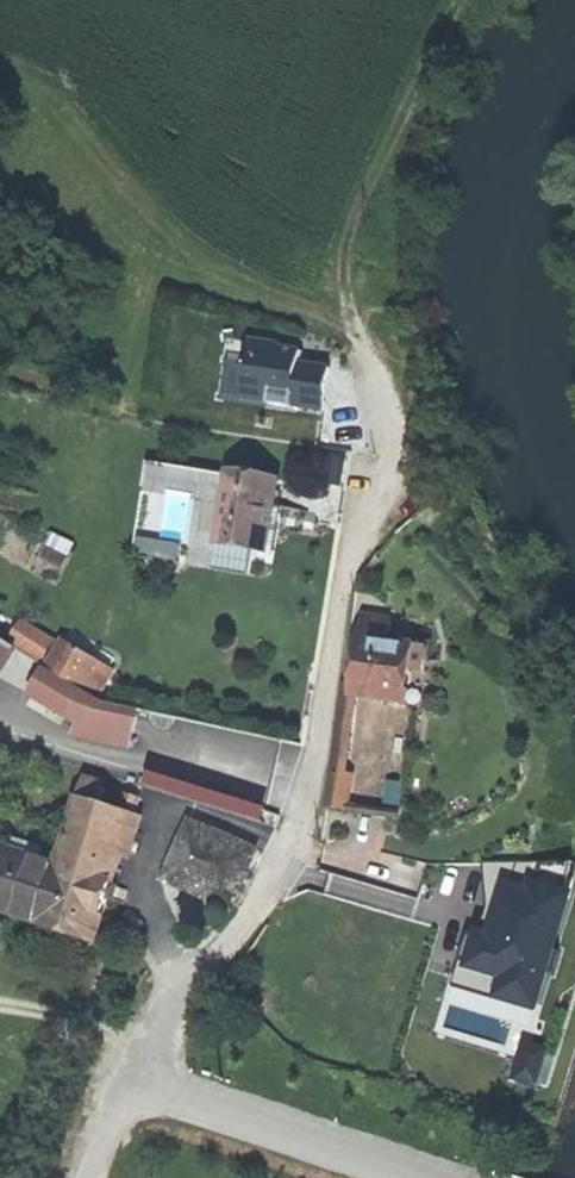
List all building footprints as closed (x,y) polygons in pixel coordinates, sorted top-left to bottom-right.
[(248,365),(243,399),(270,402),(269,405),(324,413),(330,369),(300,365),(301,352),(280,349),(280,346),(251,342),(248,365)] [(242,404),(243,399),(248,365),(227,362),(222,401),(242,404)] [(264,526),(270,527),(270,525),(272,513),(278,480),(229,472),(217,539),(260,547),(264,526)] [(281,514),(272,513),(270,525),(279,526),(280,520),(281,514)] [(265,554),(270,527),(264,526),(260,547),(217,539),(216,546),(265,554)] [(363,617),(360,640),(388,644),(392,621),(363,617)] [(16,649),(0,639),(0,674),(16,649)] [(356,663),(353,687),(376,690),(375,699),(406,703),(414,647),(388,644),(360,640),(356,663)] [(33,696),(83,725),(79,734),(133,743),(141,708),(110,701),(101,696),(116,672),(65,641),(33,696)] [(342,774),(353,687),(343,686),(327,808),(346,811),(351,775),(342,774)] [(86,783),(79,802),(100,808),(106,789),(86,783)] [(128,795),(122,813),(134,817),(140,799),(128,795)] [(111,889),(134,817),(122,813),(100,808),(79,802),(61,861),(40,924),(34,945),(89,961),(111,889)] [(164,880),(231,911),(258,851),(191,822),(164,880)] [(40,924),(61,861),(38,853),(36,861),(11,854),(0,892),(0,912),(40,924)] [(504,996),(536,1007),(547,973),(550,974),(554,976),(561,951),(551,949),(565,901),(574,864),(484,863),(484,866),(490,866),(493,909),(503,912),(494,941),(480,938),(469,935),(460,963),(461,964),(510,979),(504,996)] [(488,910),(480,938),(494,941),(503,912),(493,909),(490,866),(484,866),(488,910)] [(538,1013),(550,974),(547,973),(536,1007),(504,996),(510,979),(461,964),(454,987),(538,1013)] [(523,1066),(543,1071),(548,1051),(529,1046),(523,1066)]
